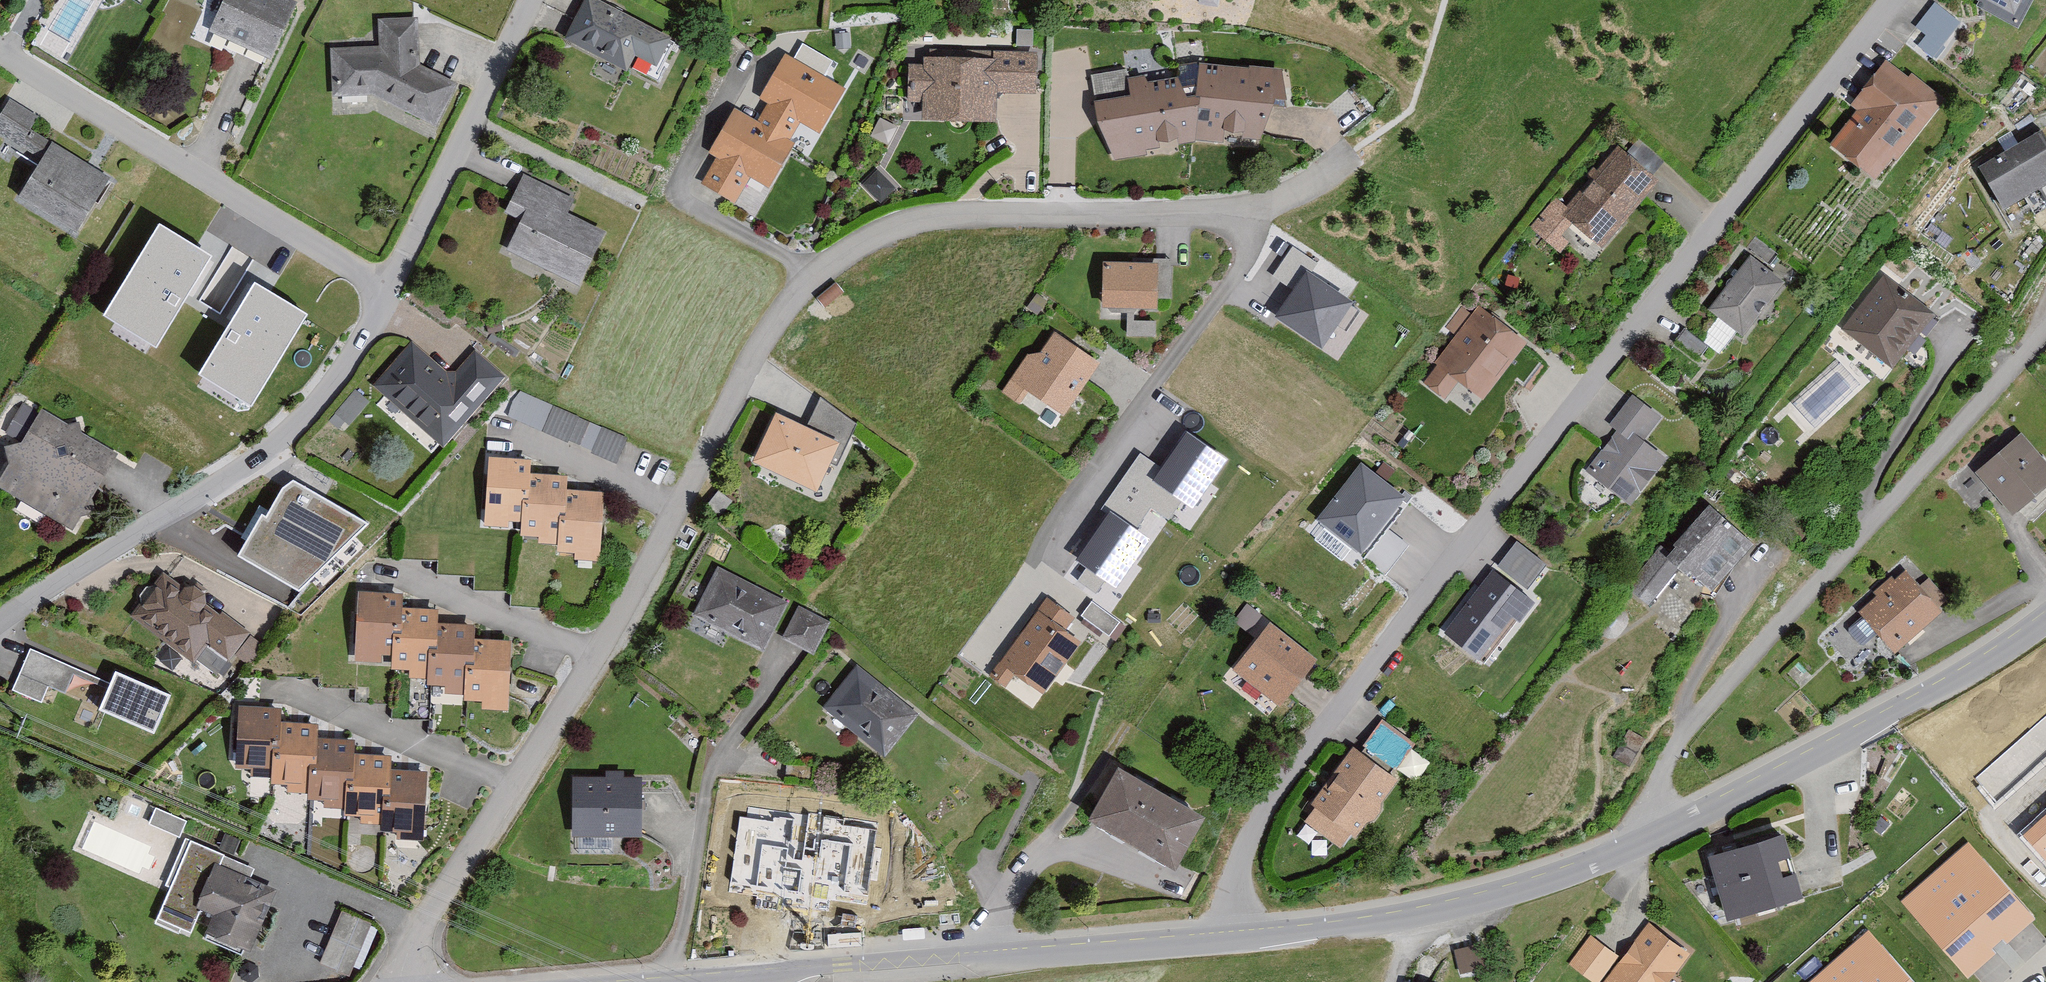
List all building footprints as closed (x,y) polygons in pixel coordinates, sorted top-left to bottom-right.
[(292,0),(222,0),(208,31),(269,58),(295,1),(292,0)] [(581,0),(576,0),(555,39),(615,71),(622,59),(645,71),(661,42),(581,0)] [(2017,13),(2024,0),(1991,0),(2017,13)] [(1946,24),(1923,7),(1897,42),(1921,59),(1946,24)] [(332,97),(378,95),(434,125),(455,85),(419,66),(417,17),(377,18),(378,46),(330,48),(332,97)] [(828,65),(797,44),(786,62),(776,56),(750,96),(761,103),(748,123),(729,110),(700,155),(708,160),(692,185),(726,207),(742,182),(756,191),(785,146),(777,141),(789,123),(810,137),(838,95),(817,81),(828,65)] [(993,58),(924,56),(924,65),(908,64),(907,100),(924,101),(923,120),(996,122),(997,93),(1035,94),(1037,52),(993,51),(993,58)] [(1911,79),(1888,61),(1852,106),(1860,112),(1834,145),(1879,180),(1944,98),(1915,74),(1911,79)] [(1102,162),(1187,146),(1214,149),(1215,138),(1253,142),(1257,106),(1269,107),(1273,76),(1172,64),(1170,76),(1142,82),(1141,76),(1125,79),(1124,71),(1086,79),(1102,162)] [(4,102),(0,108),(0,139),(11,147),(29,118),(4,102)] [(2037,132),(1979,167),(2003,207),(2045,182),(2045,146),(2037,132)] [(9,200),(64,236),(99,182),(44,146),(9,200)] [(1621,159),(1608,149),(1558,208),(1550,201),(1523,233),(1546,252),(1565,229),(1593,252),(1651,184),(1645,180),(1657,166),(1632,146),(1621,159)] [(594,229),(558,212),(565,199),(514,175),(496,213),(511,220),(498,247),(569,281),(594,229)] [(209,247),(159,216),(105,306),(156,336),(209,247)] [(1772,282),(1740,257),(1697,311),(1730,336),(1772,282)] [(1306,260),(1273,304),(1318,339),(1352,295),(1306,260)] [(1143,267),(1091,266),(1090,310),(1144,310),(1144,302),(1163,303),(1163,261),(1143,261),(1143,267)] [(305,304),(256,274),(201,364),(251,394),(305,304)] [(1941,320),(1883,274),(1839,328),(1897,374),(1941,320)] [(1516,347),(1470,310),(1424,368),(1428,371),(1416,386),(1435,401),(1448,385),(1470,403),(1516,347)] [(1028,358),(1018,360),(994,394),(1013,408),(1019,398),(1050,420),(1089,365),(1044,335),(1028,358)] [(464,354),(445,376),(435,376),(401,346),(364,388),(434,449),(495,380),(464,354)] [(1840,366),(1796,400),(1812,420),(1856,386),(1840,366)] [(618,462),(630,437),(521,388),(509,414),(618,462)] [(1651,420),(1621,397),(1597,428),(1607,435),(1576,475),(1618,508),(1655,460),(1633,443),(1651,420)] [(829,468),(848,426),(813,400),(799,432),(763,416),(740,466),(805,496),(820,463),(829,468)] [(110,458),(32,413),(29,418),(15,410),(0,436),(14,444),(0,468),(0,493),(67,532),(110,458)] [(1191,429),(1160,474),(1194,499),(1226,453),(1191,429)] [(2008,437),(1965,476),(2004,517),(2045,478),(2008,437)] [(1402,492),(1361,461),(1320,514),(1361,546),(1402,492)] [(588,562),(591,496),(555,494),(556,479),(519,477),(520,464),(475,462),(472,530),(509,532),(509,546),(546,548),(545,560),(588,562)] [(262,513),(238,556),(301,592),(367,525),(294,481),(281,488),(268,517),(262,513)] [(1740,546),(1695,509),(1654,560),(1647,555),(1622,585),(1643,602),(1668,571),(1700,596),(1740,546)] [(1113,510),(1081,555),(1114,579),(1146,534),(1113,510)] [(1525,601),(1480,567),(1429,634),(1474,668),(1525,601)] [(778,601),(715,572),(694,618),(757,647),(778,601)] [(1910,590),(1895,572),(1885,581),(1882,577),(1864,593),(1868,597),(1850,613),(1887,654),(1933,614),(1928,608),(1935,602),(1918,583),(1910,590)] [(254,635),(170,579),(141,621),(201,661),(211,645),(236,662),(254,635)] [(514,710),(517,643),(481,641),(482,626),(445,625),(446,612),(410,610),(411,596),(364,594),(361,662),(398,663),(398,678),(435,679),(435,693),(472,695),(471,708),(514,710)] [(1064,618),(1038,598),(979,675),(996,687),(1005,676),(1031,696),(1070,645),(1053,631),(1064,618)] [(1107,624),(1080,604),(1070,618),(1097,637),(1107,624)] [(833,625),(803,608),(786,638),(815,655),(833,625)] [(1306,661),(1259,625),(1240,610),(1228,625),(1246,639),(1221,671),(1269,708),(1306,661)] [(23,674),(66,690),(76,667),(32,650),(23,674)] [(909,716),(850,666),(815,706),(874,757),(909,716)] [(177,694),(125,673),(110,708),(163,730),(177,694)] [(430,839),(433,772),(397,771),(398,756),(361,754),(361,741),(326,740),(327,725),(285,723),(285,709),(246,707),(243,776),(275,777),(275,791),(314,792),(314,807),(351,809),(350,823),(388,824),(387,837),(430,839)] [(1349,754),(1342,749),(1298,806),(1304,811),(1296,822),(1331,849),(1341,836),(1346,841),(1390,784),(1380,777),(1401,749),(1371,726),(1349,754)] [(1179,815),(1099,769),(1071,819),(1151,865),(1179,815)] [(612,778),(579,778),(578,837),(648,838),(648,778),(630,778),(630,773),(612,773),(612,778)] [(2022,834),(2045,861),(2045,812),(2022,834)] [(813,827),(741,824),(739,881),(811,884),(813,827)] [(1766,833),(1694,856),(1714,919),(1786,896),(1766,833)] [(1969,841),(1900,901),(1968,979),(2037,919),(1969,841)] [(213,937),(258,954),(281,891),(254,881),(259,869),(190,844),(161,923),(198,936),(207,913),(220,918),(213,937)] [(376,925),(345,913),(325,965),(356,977),(376,925)] [(1642,926),(1601,981),(1660,981),(1681,954),(1642,926)] [(1809,981),(1914,981),(1868,931),(1809,981)] [(1582,939),(1562,967),(1583,981),(1593,981),(1610,959),(1582,939)] [(1487,945),(1458,948),(1460,972),(1489,969),(1487,945)]
